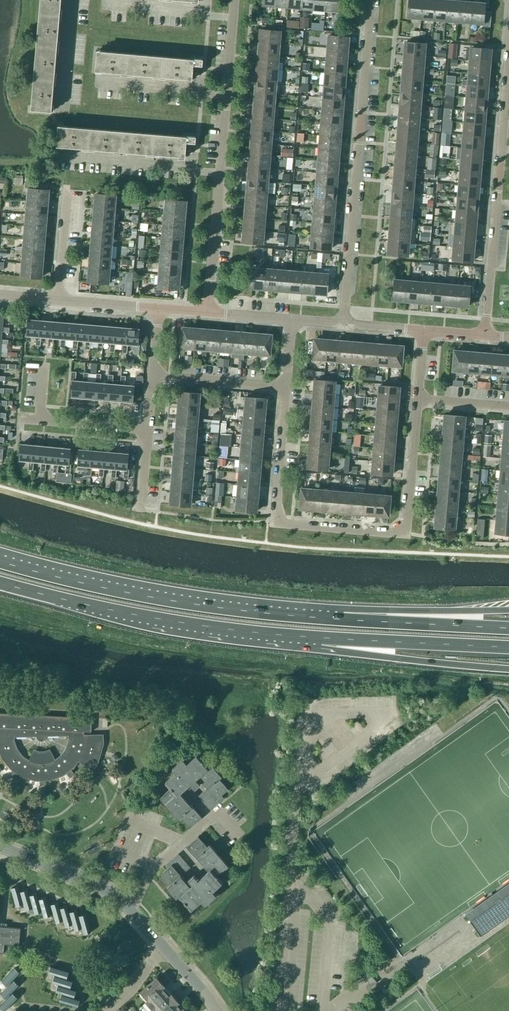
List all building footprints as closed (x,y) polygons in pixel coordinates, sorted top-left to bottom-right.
[(34,110),(52,112),(61,0),(43,0),(34,110)] [(314,0),(301,0),(301,8),(313,9),(314,0)] [(327,0),(314,0),(313,9),(326,10),(327,0)] [(326,10),(339,11),(339,0),(327,0),(326,10)] [(422,0),(409,0),(408,17),(421,18),(422,0)] [(435,0),(422,0),(421,18),(433,19),(435,0)] [(447,1),(435,0),(433,19),(446,20),(447,1)] [(458,21),(460,2),(447,1),(446,20),(458,21)] [(471,22),(472,3),(460,2),(458,21),(471,22)] [(472,3),(471,22),(483,23),(484,22),(491,23),(492,10),(485,10),(485,4),(472,3)] [(260,42),(279,44),(280,31),(261,30),(260,42)] [(328,48),(347,50),(348,37),(329,36),(328,48)] [(278,56),(279,44),(260,42),(259,55),(278,56)] [(424,56),(425,44),(406,42),(405,55),(424,56)] [(346,62),(347,50),(328,48),(327,61),(346,62)] [(470,60),(489,62),(491,49),(471,48),(470,60)] [(194,61),(97,53),(95,71),(192,79),(193,76),(198,72),(200,75),(201,74),(199,71),(202,69),(203,59),(194,58),(194,61)] [(277,69),(278,56),(259,55),(258,67),(277,69)] [(434,57),(424,56),(405,55),(404,67),(423,69),(423,68),(424,60),(433,61),(434,57)] [(470,60),(469,73),(488,74),(489,62),(470,60)] [(345,75),(346,62),(327,61),(326,73),(345,75)] [(276,81),(277,69),(258,67),(257,80),(276,81)] [(433,69),(423,68),(423,69),(404,67),(403,80),(422,81),(423,72),(433,73),(433,69)] [(344,87),(345,75),(326,73),(325,86),(344,87)] [(469,73),(468,85),(487,87),(488,74),(469,73)] [(447,76),(446,83),(455,84),(456,76),(447,76)] [(275,94),(276,81),(257,80),(256,92),(275,94)] [(421,94),(422,81),(403,80),(402,92),(421,94)] [(486,99),(487,87),(468,85),(467,98),(486,99)] [(343,100),(344,87),(325,86),(324,98),(343,100)] [(274,106),(275,94),(256,92),(255,105),(274,106)] [(420,106),(421,94),(402,92),(401,104),(420,106)] [(342,112),(343,100),(324,98),(323,111),(342,112)] [(485,112),(486,99),(467,98),(466,110),(485,112)] [(419,118),(420,106),(401,104),(400,117),(419,118)] [(273,119),(274,106),(255,105),(254,117),(273,119)] [(484,124),(485,112),(466,110),(465,123),(484,124)] [(341,125),(342,112),(323,111),(322,123),(341,125)] [(272,131),(273,119),(254,117),(253,130),(272,131)] [(418,131),(419,118),(400,117),(399,129),(418,131)] [(340,137),(341,125),(322,123),(321,135),(340,137)] [(483,137),(484,124),(465,123),(464,135),(483,137)] [(187,139),(58,128),(57,146),(185,157),(186,153),(191,149),(193,152),(194,152),(192,149),(195,147),(196,137),(187,136),(187,139)] [(417,143),(418,131),(399,129),(397,142),(417,143)] [(271,144),(272,131),(253,130),(251,142),(271,144)] [(339,149),(340,137),(321,135),(320,148),(339,149)] [(482,149),(483,137),(464,135),(463,147),(482,149)] [(270,156),(271,144),(251,142),(250,154),(270,156)] [(416,156),(417,143),(397,142),(396,154),(416,156)] [(437,158),(439,145),(430,144),(429,157),(437,158)] [(481,162),(482,149),(463,147),(462,160),(481,162)] [(338,162),(339,149),(320,148),(319,160),(338,162)] [(293,158),(294,149),(287,149),(286,157),(293,158)] [(269,168),(270,156),(250,154),(249,167),(269,168)] [(415,168),(416,156),(396,154),(395,167),(415,168)] [(428,157),(427,169),(435,170),(436,158),(428,157)] [(337,174),(338,162),(319,160),(318,173),(337,174)] [(480,174),(481,162),(462,160),(461,172),(480,174)] [(268,181),(269,168),(249,167),(248,179),(268,181)] [(414,181),(415,168),(395,167),(394,179),(414,181)] [(434,178),(435,170),(427,170),(426,178),(434,178)] [(479,186),(480,174),(461,172),(459,185),(479,186)] [(336,187),(337,174),(318,173),(317,185),(336,187)] [(26,178),(25,188),(29,188),(35,189),(36,179),(26,178)] [(267,193),(268,181),(248,179),(247,192),(267,193)] [(413,193),(414,181),(394,179),(393,192),(413,193)] [(301,191),(301,184),(293,183),(293,191),(301,191)] [(335,199),(336,187),(317,185),(316,198),(335,199)] [(478,199),(479,186),(459,185),(458,197),(478,199)] [(29,188),(28,201),(47,203),(48,190),(35,189),(29,188)] [(265,206),(267,193),(247,192),(246,204),(265,206)] [(411,206),(413,193),(393,192),(392,204),(411,206)] [(95,207),(115,208),(115,195),(96,194),(95,207)] [(477,211),(478,199),(458,197),(457,210),(477,211)] [(334,212),(335,199),(316,198),(315,210),(334,212)] [(165,213),(185,214),(186,201),(166,200),(165,213)] [(28,201),(27,213),(46,215),(47,203),(28,201)] [(432,210),(433,202),(427,201),(426,206),(425,206),(425,209),(432,210)] [(264,218),(265,206),(246,204),(245,217),(264,218)] [(410,218),(411,206),(392,204),(391,216),(410,218)] [(114,220),(115,208),(95,207),(94,219),(114,220)] [(333,224),(334,212),(315,210),(314,222),(333,224)] [(475,224),(477,211),(457,210),(456,222),(475,224)] [(27,213),(26,225),(45,227),(46,215),(27,213)] [(183,227),(185,214),(165,213),(164,225),(183,227)] [(409,230),(410,218),(391,216),(390,229),(409,230)] [(263,231),(264,218),(245,217),(244,229),(263,231)] [(113,233),(114,220),(94,219),(93,231),(113,233)] [(332,237),(333,224),(314,222),(312,235),(332,237)] [(475,224),(456,222),(456,223),(449,222),(448,234),(455,235),(474,236),(475,224)] [(141,223),(140,231),(147,231),(148,224),(141,223)] [(26,225),(25,238),(44,240),(45,227),(26,225)] [(182,239),(183,227),(164,225),(163,238),(182,239)] [(262,243),(263,231),(244,229),(243,242),(262,243)] [(416,230),(409,230),(390,229),(389,241),(415,243),(416,230)] [(112,245),(113,233),(93,231),(93,244),(112,245)] [(423,232),(422,240),(430,241),(431,233),(423,232)] [(289,234),(288,246),(295,247),(296,234),(289,234)] [(331,249),(332,237),(312,235),(311,248),(331,249)] [(473,249),(474,236),(455,235),(454,247),(473,249)] [(24,247),(24,250),(43,252),(44,240),(25,238),(24,247)] [(181,252),(182,239),(163,238),(162,250),(181,252)] [(414,256),(415,243),(389,241),(388,254),(414,256)] [(111,257),(112,245),(93,244),(92,256),(111,257)] [(472,261),(473,249),(454,247),(453,260),(472,261)] [(23,251),(22,262),(42,264),(43,252),(24,250),(23,251)] [(180,264),(181,252),(162,250),(161,263),(180,264)] [(110,270),(111,257),(92,256),(91,268),(110,270)] [(22,262),(21,275),(40,277),(42,264),(22,262)] [(179,277),(180,264),(161,263),(160,275),(179,277)] [(426,263),(426,271),(434,271),(434,263),(426,263)] [(445,278),(447,264),(439,263),(438,277),(445,278)] [(109,282),(110,270),(91,268),(90,281),(109,282)] [(264,289),(266,269),(253,268),(251,287),(264,289)] [(277,290),(278,270),(266,269),(264,289),(277,290)] [(289,291),(291,271),(278,270),(277,290),(289,291)] [(302,292),(303,273),(291,271),(289,291),(302,292)] [(314,293),(316,274),(303,273),(302,292),(314,293)] [(316,274),(314,293),(327,294),(329,275),(316,274)] [(178,289),(179,277),(160,275),(159,288),(178,289)] [(385,276),(384,286),(394,287),(395,280),(395,277),(385,276)] [(394,287),(393,299),(406,301),(408,281),(395,280),(394,287)] [(408,281),(406,301),(418,302),(420,282),(408,281)] [(420,282),(418,302),(431,303),(432,284),(420,282)] [(432,284),(431,303),(443,304),(445,285),(432,284)] [(445,285),(443,304),(455,305),(457,286),(445,285)] [(457,286),(455,305),(468,306),(470,287),(457,286)] [(2,330),(2,332),(9,332),(10,328),(2,327),(3,317),(0,317),(0,330),(2,330)] [(41,337),(43,320),(28,319),(27,336),(37,337),(36,345),(40,346),(41,337)] [(53,347),(54,338),(55,322),(43,320),(41,337),(49,338),(48,346),(53,347)] [(66,339),(67,323),(55,322),(54,338),(61,339),(61,347),(65,348),(66,339)] [(77,349),(78,340),(80,324),(67,323),(66,339),(74,340),(73,348),(77,349)] [(91,341),(92,325),(80,324),(78,340),(86,341),(85,349),(90,350),(91,341)] [(102,351),(103,342),(105,326),(92,325),(91,341),(98,342),(98,350),(102,351)] [(115,352),(115,343),(117,327),(105,326),(103,342),(111,343),(110,352),(115,352)] [(127,353),(128,344),(129,328),(117,327),(115,343),(123,344),(122,353),(127,353)] [(129,328),(128,344),(136,345),(135,354),(139,354),(140,345),(139,345),(140,329),(129,328)] [(195,348),(196,329),(183,328),(182,347),(195,348)] [(207,349),(209,330),(196,329),(195,348),(207,349)] [(1,342),(1,344),(8,345),(9,340),(1,339),(2,332),(2,330),(0,330),(0,342),(1,342)] [(219,350),(221,331),(209,330),(207,349),(219,350)] [(232,351),(234,332),(221,331),(219,350),(232,351)] [(244,352),(246,333),(234,332),(232,351),(244,352)] [(257,354),(258,334),(246,333),(244,352),(257,354)] [(258,334),(257,354),(268,355),(270,355),(271,335),(258,334)] [(327,360),(329,341),(316,340),(314,359),(327,360)] [(339,361),(341,342),(329,341),(327,360),(339,361)] [(352,362),(353,343),(341,342),(339,361),(352,362)] [(364,363),(366,344),(353,343),(352,362),(364,363)] [(376,364),(378,345),(366,344),(364,363),(376,364)] [(389,365),(390,346),(378,345),(376,364),(389,365)] [(390,346),(389,365),(401,366),(403,347),(390,346)] [(466,371),(468,352),(455,351),(453,370),(466,371)] [(479,372),(480,353),(468,352),(466,371),(479,372)] [(491,373),(493,354),(480,353),(479,372),(491,373)] [(503,375),(505,355),(493,354),(491,373),(503,375)] [(219,359),(218,366),(229,367),(229,359),(219,359)] [(82,398),(83,381),(76,381),(76,372),(72,372),(71,381),(72,381),(71,397),(82,398)] [(94,399),(96,382),(88,382),(89,373),(84,373),(83,381),(82,398),(94,399)] [(106,400),(108,383),(100,383),(101,374),(96,374),(96,382),(94,399),(106,400)] [(119,401),(120,384),(113,384),(113,375),(109,375),(108,383),(106,400),(119,401)] [(120,384),(119,401),(133,402),(135,386),(125,385),(126,376),(121,376),(120,384)] [(314,393),(334,394),(335,382),(315,380),(314,393)] [(477,381),(477,388),(488,389),(489,382),(477,381)] [(378,398),(398,400),(399,387),(379,386),(378,398)] [(179,404),(198,406),(199,393),(180,391),(179,404)] [(333,407),(334,394),(314,393),(313,405),(333,407)] [(245,410),(264,412),(265,399),(246,397),(245,410)] [(397,412),(398,400),(378,398),(377,411),(397,412)] [(197,418),(198,406),(179,404),(178,417),(197,418)] [(332,419),(333,407),(313,405),(312,418),(332,419)] [(263,424),(264,412),(245,410),(244,423),(263,424)] [(396,425),(397,412),(377,411),(376,423),(396,425)] [(444,428),(463,429),(464,417),(445,415),(444,428)] [(196,431),(197,418),(178,417),(177,429),(196,431)] [(330,432),(332,419),(312,418),(311,430),(330,432)] [(262,437),(263,424),(244,423),(243,435),(262,437)] [(395,437),(396,425),(376,423),(375,436),(395,437)] [(211,424),(211,432),(219,433),(219,425),(212,424),(211,424)] [(462,442),(463,429),(444,428),(443,440),(462,442)] [(195,443),(196,431),(177,429),(176,441),(195,443)] [(329,444),(330,432),(311,430),(310,443),(329,444)] [(210,432),(210,436),(212,437),(211,444),(217,445),(219,433),(210,432)] [(261,449),(262,437),(243,435),(242,447),(261,449)] [(394,450),(395,437),(375,436),(375,448),(394,450)] [(461,454),(462,442),(443,440),(442,452),(461,454)] [(194,456),(195,443),(176,441),(175,454),(194,456)] [(328,457),(329,444),(310,443),(309,455),(328,457)] [(33,470),(34,462),(35,445),(21,444),(19,460),(29,461),(28,470),(33,470)] [(490,457),(491,445),(484,444),(483,457),(490,457)] [(46,463),(48,446),(35,445),(34,462),(41,462),(41,471),(45,471),(46,463)] [(58,473),(58,464),(60,447),(48,446),(46,463),(54,464),(53,472),(58,473)] [(60,447),(58,464),(66,465),(65,473),(70,474),(71,464),(69,464),(71,448),(60,447)] [(260,461),(261,449),(242,447),(241,460),(260,461)] [(393,462),(394,450),(375,448),(374,461),(393,462)] [(92,467),(93,450),(79,449),(77,466),(87,466),(86,475),(91,475),(92,467)] [(104,468),(106,451),(93,450),(92,467),(100,468),(99,476),(104,477),(104,468)] [(117,469),(118,452),(106,451),(104,468),(112,469),(111,477),(116,478),(117,469)] [(118,452),(117,469),(124,470),(124,478),(128,479),(129,469),(128,469),(129,453),(118,452)] [(460,467),(461,454),(442,452),(441,465),(460,467)] [(193,468),(194,456),(175,454),(174,466),(193,468)] [(327,470),(328,457),(309,455),(308,468),(327,470)] [(259,474),(260,461),(241,460),(240,472),(259,474)] [(392,475),(393,462),(374,461),(373,474),(392,475)] [(459,479),(460,467),(441,465),(440,477),(459,479)] [(192,481),(193,468),(174,466),(173,479),(192,481)] [(501,470),(500,483),(508,484),(508,471),(501,470)] [(258,486),(259,474),(240,472),(239,485),(258,486)] [(458,491),(459,479),(440,477),(439,490),(458,491)] [(191,493),(192,481),(173,479),(172,491),(191,493)] [(124,492),(125,481),(116,480),(115,491),(124,492)] [(500,483),(499,495),(508,496),(508,484),(500,483)] [(257,499),(258,486),(239,485),(238,497),(257,499)] [(313,509),(315,490),(302,489),(300,508),(313,509)] [(326,510),(327,491),(315,490),(313,509),(326,510)] [(457,504),(458,491),(439,490),(438,502),(457,504)] [(190,506),(191,493),(172,491),(171,504),(190,506)] [(338,511),(340,492),(327,491),(326,510),(338,511)] [(351,512),(352,493),(340,492),(338,511),(351,512)] [(363,513),(365,494),(352,493),(351,512),(363,513)] [(375,514),(377,495),(365,494),(363,513),(375,514)] [(377,495),(375,514),(388,515),(390,496),(377,495)] [(499,495),(498,508),(508,509),(508,496),(499,495)] [(256,512),(257,499),(238,497),(237,510),(256,512)] [(456,516),(457,504),(438,502),(436,515),(456,516)] [(498,508),(497,520),(508,521),(508,509),(498,508)] [(455,529),(456,516),(436,515),(435,527),(455,529)] [(497,520),(496,533),(508,534),(508,521),(497,520)] [(92,718),(0,713),(0,727),(2,727),(2,737),(0,737),(0,754),(2,757),(2,758),(10,769),(11,769),(14,771),(12,774),(16,780),(17,780),(16,779),(19,775),(22,777),(35,781),(36,781),(40,781),(40,786),(39,787),(46,784),(46,781),(50,781),(63,776),(64,776),(67,773),(70,777),(69,779),(73,772),(71,770),(74,767),(75,767),(80,760),(92,769),(97,762),(102,744),(102,736),(87,736),(87,734),(84,734),(84,731),(91,732),(92,718)] [(209,768),(197,754),(187,763),(184,759),(172,769),(176,773),(166,782),(171,788),(160,798),(179,819),(181,817),(190,827),(202,817),(192,806),(190,809),(176,793),(187,783),(183,779),(193,771),(196,775),(199,773),(210,786),(198,796),(210,810),(224,798),(221,795),(228,789),(219,779),(222,776),(212,765),(209,768)] [(195,789),(200,784),(194,776),(188,781),(195,789)] [(208,847),(198,836),(187,846),(197,857),(199,855),(213,871),(202,880),(206,884),(196,893),(192,889),(190,891),(179,878),(190,868),(178,854),(165,865),(168,868),(160,875),(170,885),(167,887),(177,898),(179,896),(191,910),(202,900),(205,904),(216,895),(213,891),(223,882),(218,875),(229,866),(210,844),(208,847)] [(195,887),(200,882),(194,875),(188,880),(195,887)] [(464,913),(480,935),(508,915),(508,881),(464,913)] [(12,888),(11,888),(16,906),(17,906),(18,905),(21,904),(22,904),(22,905),(23,904),(18,886),(17,886),(17,887),(13,888),(12,888)] [(21,892),(20,892),(26,910),(27,909),(31,908),(32,908),(27,890),(26,891),(23,892),(21,892)] [(30,895),(30,896),(35,914),(36,914),(36,913),(37,912),(40,911),(41,912),(42,912),(37,894),(36,894),(36,895),(32,896),(30,896),(30,895)] [(40,899),(39,899),(44,918),(45,917),(46,916),(49,915),(50,916),(51,916),(46,897),(45,898),(45,899),(41,900),(40,899)] [(52,904),(51,905),(56,923),(57,923),(57,922),(58,921),(61,920),(62,921),(63,921),(58,903),(57,903),(57,904),(53,905),(52,905),(52,904)] [(61,908),(60,908),(66,927),(66,926),(67,925),(71,924),(72,925),(67,906),(67,907),(66,908),(63,909),(61,908)] [(70,912),(75,930),(76,929),(80,928),(81,929),(82,929),(77,910),(76,910),(76,911),(76,912),(72,913),(70,912)] [(80,916),(79,916),(84,934),(85,934),(86,933),(89,932),(90,932),(90,933),(91,932),(86,914),(85,914),(85,915),(81,916),(80,916)] [(4,954),(4,944),(19,946),(21,928),(0,926),(0,953),(4,954)] [(69,972),(51,966),(50,967),(51,967),(51,968),(50,972),(49,972),(49,973),(67,979),(67,978),(66,977),(67,974),(68,973),(69,973),(69,972)] [(15,968),(2,981),(2,982),(4,982),(6,985),(6,986),(7,986),(20,972),(19,972),(18,972),(16,970),(15,968)] [(372,986),(377,982),(368,970),(363,975),(372,986)] [(73,982),(54,976),(55,978),(54,981),(53,982),(52,982),(71,988),(70,987),(71,983),(72,982),(73,982)] [(162,988),(165,986),(157,978),(139,994),(142,992),(148,1000),(149,1000),(162,988)] [(14,981),(14,980),(1,994),(3,995),(5,997),(5,998),(6,999),(19,985),(18,985),(17,985),(14,982),(14,981)] [(76,991),(58,985),(58,986),(58,987),(57,991),(56,991),(56,992),(74,998),(74,997),(74,996),(75,993),(76,992),(76,991)] [(169,996),(162,988),(149,1000),(148,1000),(146,1002),(154,1010),(156,1009),(156,1008),(170,996),(169,996)] [(13,993),(0,1006),(0,1007),(2,1007),(4,1010),(5,1010),(18,998),(17,997),(17,998),(16,998),(13,995),(13,994),(13,993)] [(177,1005),(179,1003),(171,994),(169,996),(170,996),(156,1008),(156,1009),(158,1010),(169,1010),(177,1004),(177,1005)] [(80,1001),(62,995),(61,995),(62,995),(62,997),(61,1000),(60,1001),(78,1007),(77,1006),(78,1002),(79,1001),(80,1001)]
